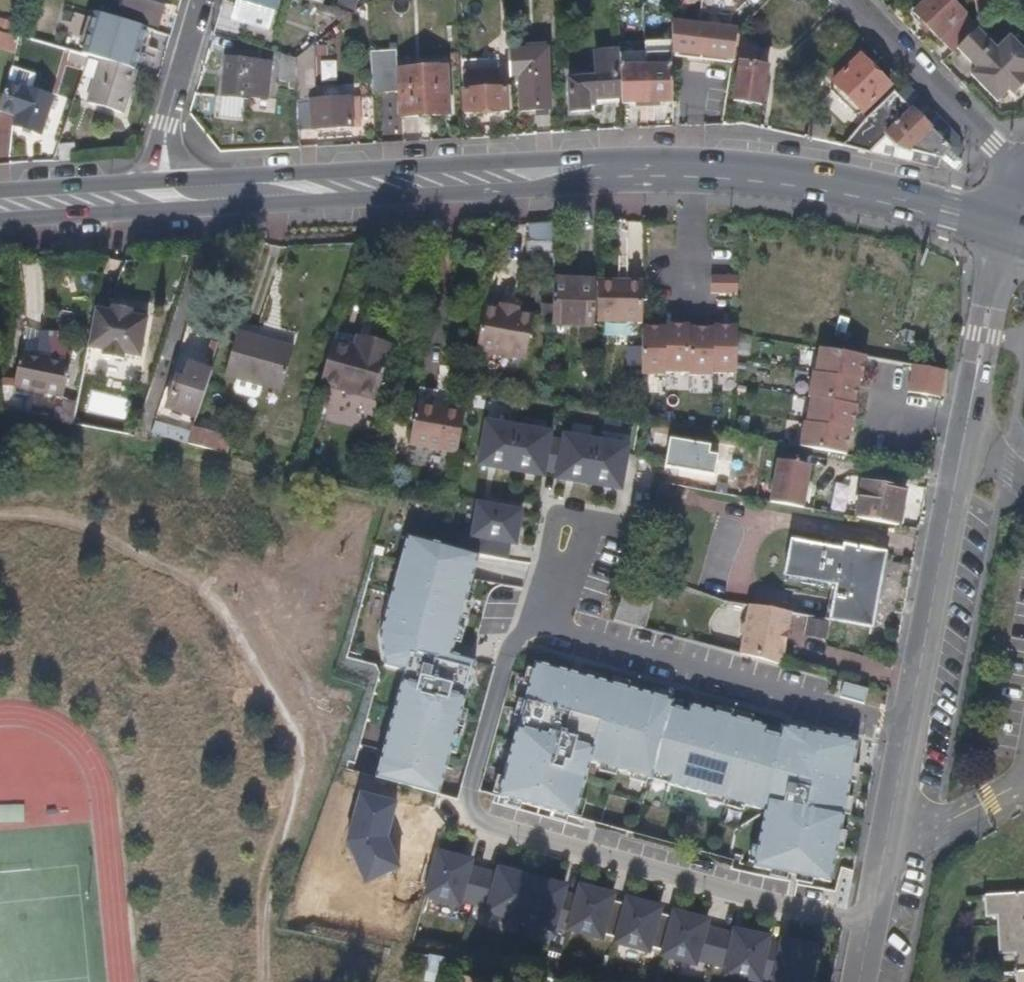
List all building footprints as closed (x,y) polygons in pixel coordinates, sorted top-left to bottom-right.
[(7,34),(18,37),(29,0),(17,0),(7,34)] [(121,11),(156,21),(162,0),(124,0),(121,11)] [(230,26),(262,35),(273,0),(238,0),(230,26)] [(675,2),(683,10),(694,0),(677,0),(675,2)] [(706,11),(738,10),(743,6),(739,1),(740,0),(706,0),(706,11)] [(955,48),(975,29),(978,26),(952,0),(928,0),(914,15),(951,52),(955,48)] [(996,0),(977,0),(981,23),(997,8),(996,0)] [(997,8),(1013,15),(1011,0),(996,0),(997,8)] [(350,14),(319,5),(315,15),(340,22),(350,14)] [(134,71),(147,26),(90,6),(76,54),(80,55),(134,71)] [(737,32),(670,24),(670,43),(670,51),(732,57),(737,34),(737,32)] [(955,48),(974,68),(968,74),(994,102),(1006,91),(1010,96),(1023,83),(1023,77),(1023,75),(1023,74),(1023,54),(1008,37),(995,49),(975,29),(955,48)] [(754,43),(737,34),(732,57),(731,62),(738,63),(732,99),(760,104),(766,67),(751,65),(754,43)] [(645,104),(645,43),(616,43),(617,58),(618,79),(619,105),(645,104)] [(670,43),(645,43),(645,104),(669,103),(670,51),(670,43)] [(307,48),(294,59),(295,81),(296,102),(310,101),(311,126),(349,124),(347,95),(311,97),(307,48)] [(886,85),(850,48),(822,74),(831,83),(840,92),(836,97),(845,106),(850,102),(859,111),(886,85)] [(369,91),(397,90),(396,70),(395,50),(367,51),(369,91)] [(545,109),(542,50),(506,52),(507,75),(516,75),(518,111),(545,109)] [(76,54),(65,51),(63,59),(77,63),(80,55),(76,54)] [(280,81),(295,81),(294,59),(279,54),(280,81)] [(479,58),(462,59),(464,113),(506,112),(504,82),(489,82),(489,75),(474,75),(474,72),(479,72),(479,58)] [(618,79),(617,58),(598,58),(598,79),(566,80),(567,113),(588,112),(587,101),(615,100),(614,79),(618,79)] [(134,71),(99,60),(87,103),(123,114),(136,71),(134,71)] [(267,97),(266,61),(222,62),(223,100),(248,100),(248,97),(267,97)] [(5,82),(25,88),(29,73),(9,67),(5,82)] [(396,70),(397,90),(398,117),(446,114),(444,69),(396,70)] [(939,118),(903,81),(867,116),(853,149),(937,167),(941,163),(948,155),(958,163),(959,149),(959,147),(957,143),(956,140),(956,136),(946,126),(942,129),(935,122),(939,118)] [(5,82),(0,99),(0,110),(13,114),(11,124),(37,130),(47,94),(25,88),(5,82)] [(840,92),(831,83),(827,87),(836,97),(840,92)] [(831,92),(822,99),(841,119),(849,112),(831,92)] [(859,111),(850,102),(845,106),(854,116),(859,111)] [(946,126),(939,118),(935,122),(942,129),(946,126)] [(958,163),(948,155),(941,163),(955,174),(963,166),(958,163)] [(521,272),(522,236),(504,235),(503,272),(521,272)] [(553,249),(525,249),(525,283),(553,283),(553,249)] [(737,276),(710,277),(710,294),(737,293),(737,276)] [(596,283),(597,323),(643,322),(642,282),(596,282),(596,283)] [(597,323),(596,283),(553,283),(553,329),(597,329),(597,323)] [(534,316),(485,307),(476,351),(526,360),(534,316)] [(667,373),(691,373),(691,329),(691,327),(667,327),(667,330),(667,373)] [(739,372),(738,327),(715,327),(715,330),(715,372),(739,372)] [(715,372),(715,330),(691,329),(691,373),(691,375),(715,375),(715,372)] [(667,373),(667,330),(643,330),(643,375),(668,375),(667,373)] [(133,337),(114,333),(113,337),(96,334),(88,372),(104,375),(104,381),(123,385),(124,379),(140,383),(149,345),(132,342),(133,337)] [(356,340),(336,333),(320,387),(376,404),(392,350),(367,343),(365,350),(354,347),(356,340)] [(224,376),(247,383),(260,341),(236,334),(224,376)] [(367,343),(356,340),(354,347),(365,350),(367,343)] [(260,341),(247,383),(280,393),(293,351),(260,341)] [(864,383),(868,359),(822,351),(818,375),(862,383),(864,383)] [(70,373),(20,363),(12,407),(62,417),(70,373)] [(939,398),(944,372),(912,366),(907,393),(939,398)] [(209,381),(186,373),(180,391),(173,389),(164,418),(193,429),(209,381)] [(858,407),(862,383),(818,375),(816,375),(813,399),(815,400),(858,407)] [(438,386),(420,382),(415,401),(463,412),(466,402),(436,395),(438,386)] [(856,431),(860,408),(858,407),(815,400),(811,424),(854,431),(856,431)] [(463,412),(415,401),(406,443),(454,454),(463,412)] [(524,417),(488,412),(481,456),(517,462),(524,417)] [(560,423),(524,418),(517,463),(554,468),(560,423)] [(850,455),(854,431),(811,424),(809,424),(806,448),(850,455)] [(602,430),(566,425),(560,470),(596,475),(602,430)] [(186,451),(189,441),(152,431),(148,442),(186,451)] [(639,437),(603,431),(596,476),(632,481),(639,437)] [(707,438),(668,432),(664,459),(712,466),(714,447),(706,446),(707,438)] [(189,441),(186,451),(220,460),(223,460),(227,446),(207,440),(190,437),(189,441)] [(811,459),(779,454),(773,496),(805,502),(811,459)] [(908,483),(865,476),(860,511),(903,518),(908,483)] [(526,502),(478,493),(470,532),(519,541),(526,502)] [(441,789),(477,655),(456,649),(483,547),(410,527),(379,637),(383,664),(405,670),(377,772),(441,789)] [(842,543),(790,535),(784,571),(837,579),(832,615),(873,620),(885,545),(843,538),(842,543)] [(790,611),(748,605),(745,621),(740,625),(739,632),(743,636),(743,639),(740,654),(782,665),(786,642),(784,642),(784,632),(787,632),(790,611)] [(650,774),(670,695),(531,657),(494,792),(571,813),(585,759),(650,774)] [(842,683),(839,694),(860,700),(863,689),(842,683)] [(859,743),(670,695),(650,774),(761,803),(747,857),(824,877),(859,743)] [(471,857),(432,848),(420,898),(460,907),(471,857)] [(523,870),(484,860),(472,911),(511,920),(523,870)] [(564,880),(524,871),(512,921),(552,930),(564,880)] [(614,892),(575,882),(563,933),(603,942),(614,892)] [(985,895),(986,915),(996,914),(999,953),(1013,952),(1016,981),(1023,981),(1023,892),(985,895)] [(664,903),(624,894),(612,944),(652,954),(664,903)] [(711,914),(671,905),(660,955),(699,964),(711,914)] [(773,930),(733,921),(722,971),(761,980),(773,930)] [(778,932),(766,981),(767,981),(808,981),(817,941),(778,932)]
